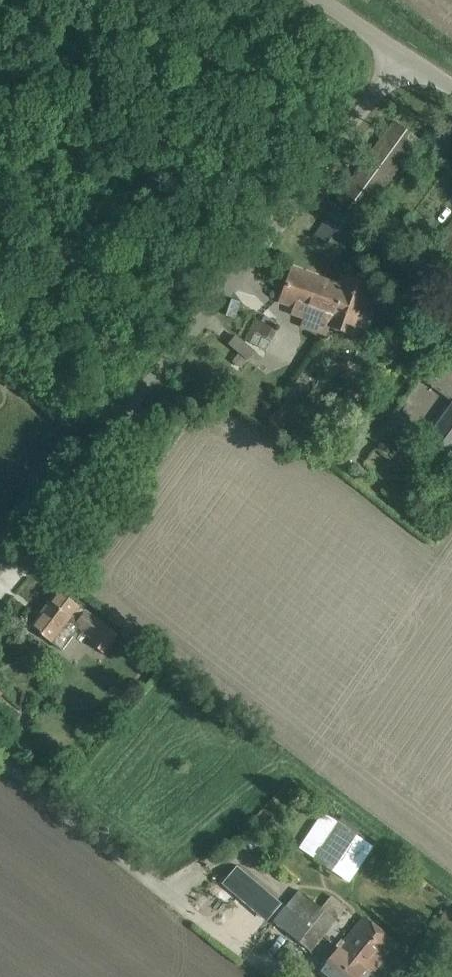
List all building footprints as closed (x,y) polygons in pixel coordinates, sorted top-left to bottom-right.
[(362,219),(408,155),(419,139),(394,120),(336,200),(362,219)] [(328,240),(344,214),(333,207),(317,233),(328,240)] [(332,320),(345,287),(338,285),(338,284),(292,268),(280,301),(332,320)] [(370,283),(342,274),(338,284),(338,285),(345,287),(332,320),(329,327),(351,335),(370,283)] [(277,329),(256,319),(245,340),(267,351),(277,329)] [(413,392),(441,411),(450,398),(421,379),(413,392)] [(429,436),(451,453),(451,404),(429,436)] [(58,590),(30,626),(62,650),(79,627),(95,639),(92,644),(103,652),(117,634),(85,610),(58,590)] [(342,818),(329,838),(315,858),(332,869),(359,829),(342,818)] [(255,899),(265,888),(239,864),(228,875),(255,899)] [(336,920),(299,890),(274,921),(311,951),(336,920)] [(338,915),(343,903),(327,896),(322,908),(338,915)] [(338,948),(370,974),(396,943),(364,917),(338,948)] [(370,974),(338,948),(321,970),(329,976),(368,976),(370,974)]
